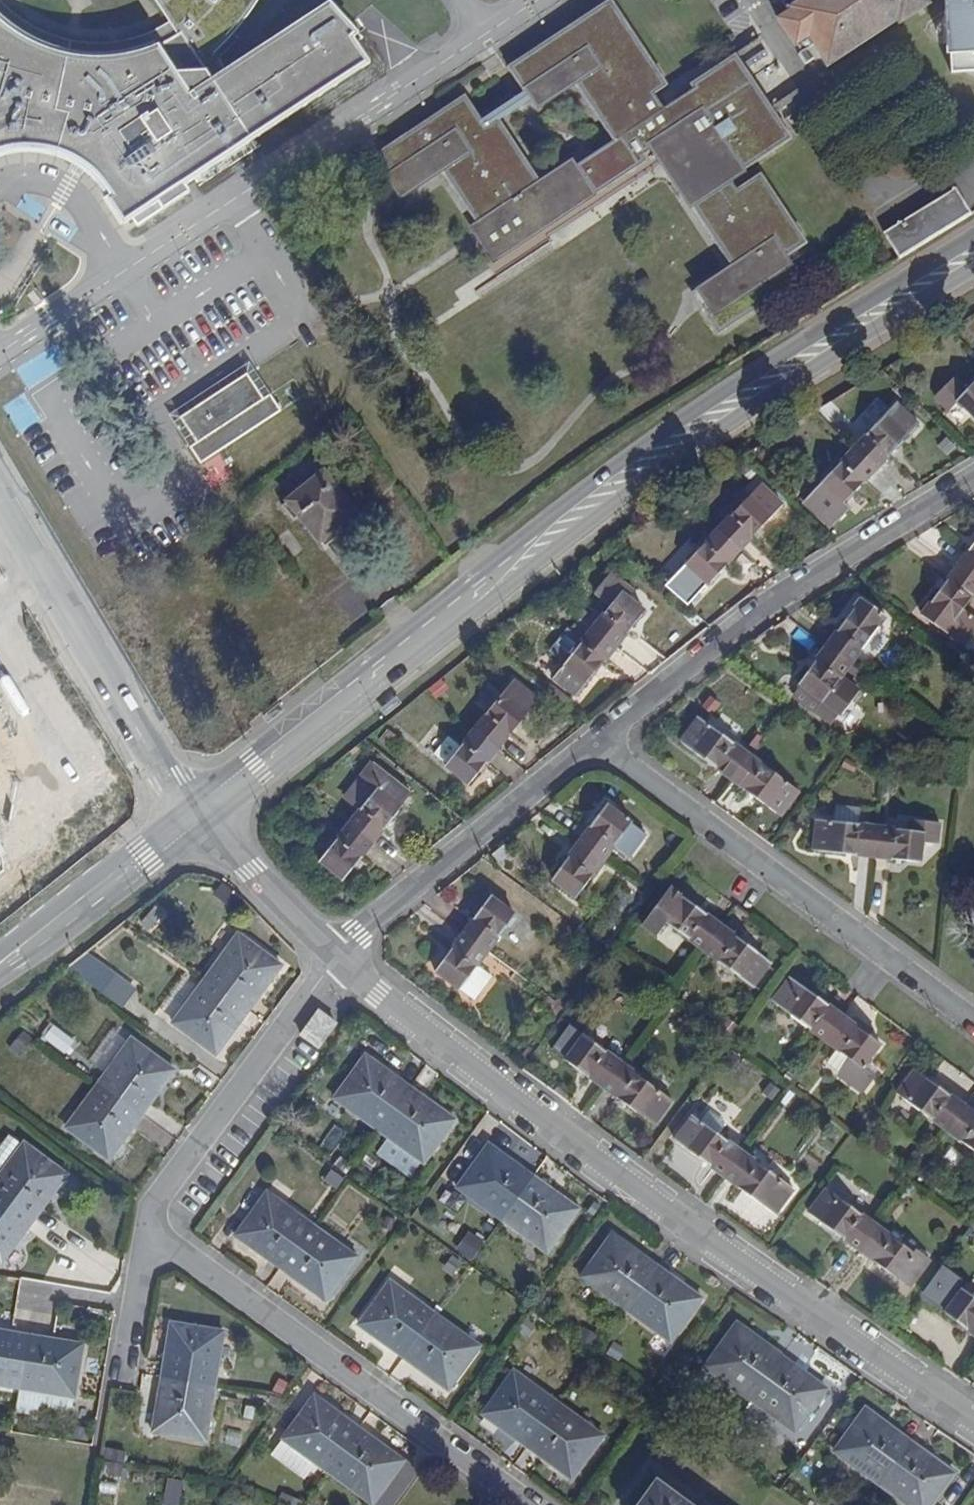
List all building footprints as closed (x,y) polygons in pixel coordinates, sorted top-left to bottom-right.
[(9,145),(18,144),(27,144),(36,144),(46,146),(55,148),(63,151),(72,155),(80,159),(87,164),(95,170),(101,177),(107,184),(112,191),(108,195),(104,199),(121,225),(130,219),(135,226),(188,192),(183,185),(193,169),(244,135),(248,142),(360,70),(355,62),(364,57),(355,44),(350,36),(346,40),(340,33),(349,25),(334,9),(325,15),(319,8),(224,71),(207,53),(240,18),(252,0),(157,0),(173,24),(147,37),(122,45),(102,48),(102,43),(50,35),(49,40),(29,29),(11,17),(0,7),(0,147),(9,145)] [(790,8),(792,11),(779,19),(796,44),(809,36),(815,46),(826,64),(896,18),(898,22),(926,4),(923,0),(802,0),(790,8)] [(942,3),(941,7),(942,10),(945,13),(950,14),(951,43),(948,43),(949,73),(959,73),(959,66),(965,66),(973,72),(973,73),(973,0),(944,0),(942,3)] [(610,1),(576,24),(580,29),(614,7),(610,1)] [(334,9),(328,2),(319,8),(325,15),(334,9)] [(699,202),(694,206),(734,267),(695,293),(704,307),(702,308),(717,334),(796,282),(781,259),(802,245),(758,178),(736,193),(727,180),(787,141),(777,125),(774,127),(745,81),(747,80),(734,57),(691,84),(693,87),(662,107),(653,92),(665,85),(614,7),(580,29),(576,24),(509,68),(525,92),(479,122),(467,104),(450,115),(446,109),(381,152),(397,177),(400,176),(409,189),(443,167),(493,242),(512,230),(519,239),(532,231),(537,239),(605,195),(602,190),(643,163),(638,158),(668,138),(677,152),(669,157),(699,202)] [(355,44),(361,39),(349,25),(340,33),(346,40),(350,36),(355,44)] [(809,36),(796,44),(801,53),(800,54),(806,64),(815,59),(809,50),(815,46),(809,36)] [(368,64),(364,57),(355,62),(360,70),(368,64)] [(463,98),(446,109),(450,115),(467,104),(463,98)] [(183,185),(248,142),(244,135),(193,169),(183,185)] [(12,151),(29,150),(46,152),(63,157),(79,165),(92,176),(108,195),(112,191),(107,184),(101,177),(95,170),(87,164),(80,159),(72,155),(63,151),(55,148),(46,146),(36,144),(27,144),(18,144),(9,145),(0,147),(0,154),(12,151)] [(882,233),(898,260),(971,215),(955,188),(882,233)] [(262,399),(246,374),(178,418),(195,443),(188,448),(199,464),(280,412),(269,395),(262,399)] [(965,392),(952,379),(935,399),(949,412),(958,402),(973,417),(973,383),(965,392)] [(895,405),(821,484),(806,501),(835,528),(850,511),(844,506),(918,426),(895,405)] [(335,529),(355,513),(321,472),(280,506),(292,521),(297,517),(323,548),(340,534),(335,529)] [(707,586),(770,519),(782,506),(760,485),(748,498),(685,566),(707,586)] [(359,518),(355,513),(335,529),(340,534),(359,518)] [(963,611),(973,596),(973,548),(923,617),(946,635),(963,611)] [(621,595),(626,589),(609,576),(595,594),(604,602),(592,619),(598,624),(592,630),(583,642),(570,632),(568,631),(551,652),(565,664),(554,678),(578,696),(644,614),(627,600),(621,595)] [(633,594),(626,589),(621,595),(627,600),(633,594)] [(861,602),(799,685),(801,686),(793,696),(831,724),(839,715),(841,716),(858,693),(839,679),(846,670),(850,666),(885,619),(861,602)] [(946,635),(965,649),(973,637),(973,620),(963,611),(946,635)] [(580,620),(570,632),(583,642),(592,630),(580,620)] [(867,679),(850,666),(846,670),(864,684),(867,679)] [(447,764),(446,766),(469,785),(537,701),(514,683),(462,746),(449,736),(435,754),(447,764)] [(680,744),(780,817),(798,793),(698,719),(680,744)] [(377,790),(320,862),(342,880),(401,809),(399,808),(410,794),(372,764),(362,778),(377,790)] [(345,799),(360,811),(377,790),(362,778),(345,799)] [(884,779),(883,793),(892,794),(893,781),(884,779)] [(606,808),(553,881),(576,898),(612,849),(628,861),(646,836),(606,808)] [(918,863),(920,843),(921,833),(905,831),(859,826),(860,811),(836,808),(834,823),(818,821),(815,851),(918,863)] [(921,833),(920,843),(935,845),(937,824),(906,821),(905,831),(921,833)] [(666,926),(752,988),(770,964),(670,890),(642,929),(657,939),(666,926)] [(489,900),(436,974),(474,1002),(491,978),(479,968),(513,918),(489,900)] [(163,912),(153,905),(141,923),(150,929),(163,912)] [(237,937),(173,1025),(215,1056),(280,968),(237,937)] [(100,992),(114,970),(93,955),(74,970),(100,992)] [(775,1006),(837,1051),(849,1060),(839,1072),(840,1080),(858,1092),(865,1090),(874,1078),(862,1070),(867,1064),(881,1044),(793,981),(775,1006)] [(318,1015),(301,1039),(317,1051),(335,1028),(318,1015)] [(75,1041),(55,1024),(44,1038),(64,1054),(75,1041)] [(565,1063),(582,1038),(567,1028),(550,1053),(565,1063)] [(33,1039),(22,1030),(8,1046),(20,1056),(33,1039)] [(565,1063),(655,1126),(672,1102),(582,1038),(565,1063)] [(131,1042),(65,1128),(107,1159),(172,1072),(131,1042)] [(849,1060),(837,1051),(827,1064),(839,1072),(849,1060)] [(420,1161),(423,1163),(453,1121),(364,1059),(335,1100),(387,1137),(376,1153),(409,1177),(420,1161)] [(878,1072),(867,1064),(862,1070),(874,1078),(878,1072)] [(973,1152),(973,1115),(927,1082),(909,1105),(973,1152)] [(692,1116),(673,1141),(762,1203),(779,1179),(718,1135),(725,1125),(708,1112),(701,1122),(692,1116)] [(0,1175),(0,1263),(65,1175),(24,1144),(21,1146),(14,1141),(6,1142),(0,1149),(0,1166),(4,1170),(0,1175)] [(487,1146),(457,1188),(546,1252),(576,1210),(487,1146)] [(349,1173),(336,1164),(329,1173),(342,1182),(349,1173)] [(795,1190),(779,1179),(762,1203),(778,1215),(795,1190)] [(812,1216),(895,1278),(897,1276),(909,1286),(928,1260),(914,1250),(911,1254),(828,1193),(812,1216)] [(236,1236),(324,1300),(354,1258),(266,1194),(236,1236)] [(468,1230),(455,1248),(472,1260),(485,1242),(468,1230)] [(581,1278),(670,1342),(700,1300),(612,1236),(581,1278)] [(945,1314),(962,1291),(968,1283),(946,1267),(923,1298),(945,1314)] [(389,1284),(359,1326),(447,1389),(477,1348),(389,1284)] [(945,1314),(973,1336),(973,1300),(962,1291),(945,1314)] [(170,1325),(153,1434),(204,1441),(221,1333),(170,1325)] [(706,1369),(794,1433),(824,1391),(735,1327),(706,1369)] [(19,1389),(15,1414),(37,1417),(39,1408),(70,1413),(81,1347),(0,1333),(0,1386),(19,1389)] [(483,1415),(571,1479),(601,1437),(513,1374),(483,1415)] [(371,1504),(401,1463),(313,1398),(283,1440),(312,1462),(316,1465),(371,1504)] [(834,1454),(905,1504),(930,1504),(952,1475),(865,1411),(834,1454)] [(312,1462),(283,1440),(272,1455),(306,1479),(309,1474),(305,1471),(312,1462)] [(309,1474),(316,1465),(312,1462),(305,1471),(309,1474)] [(401,1463),(371,1504),(392,1504),(415,1473),(401,1463)] [(167,1504),(179,1504),(183,1481),(167,1478),(163,1504),(167,1504)] [(656,1484),(640,1504),(686,1504),(656,1484)]
